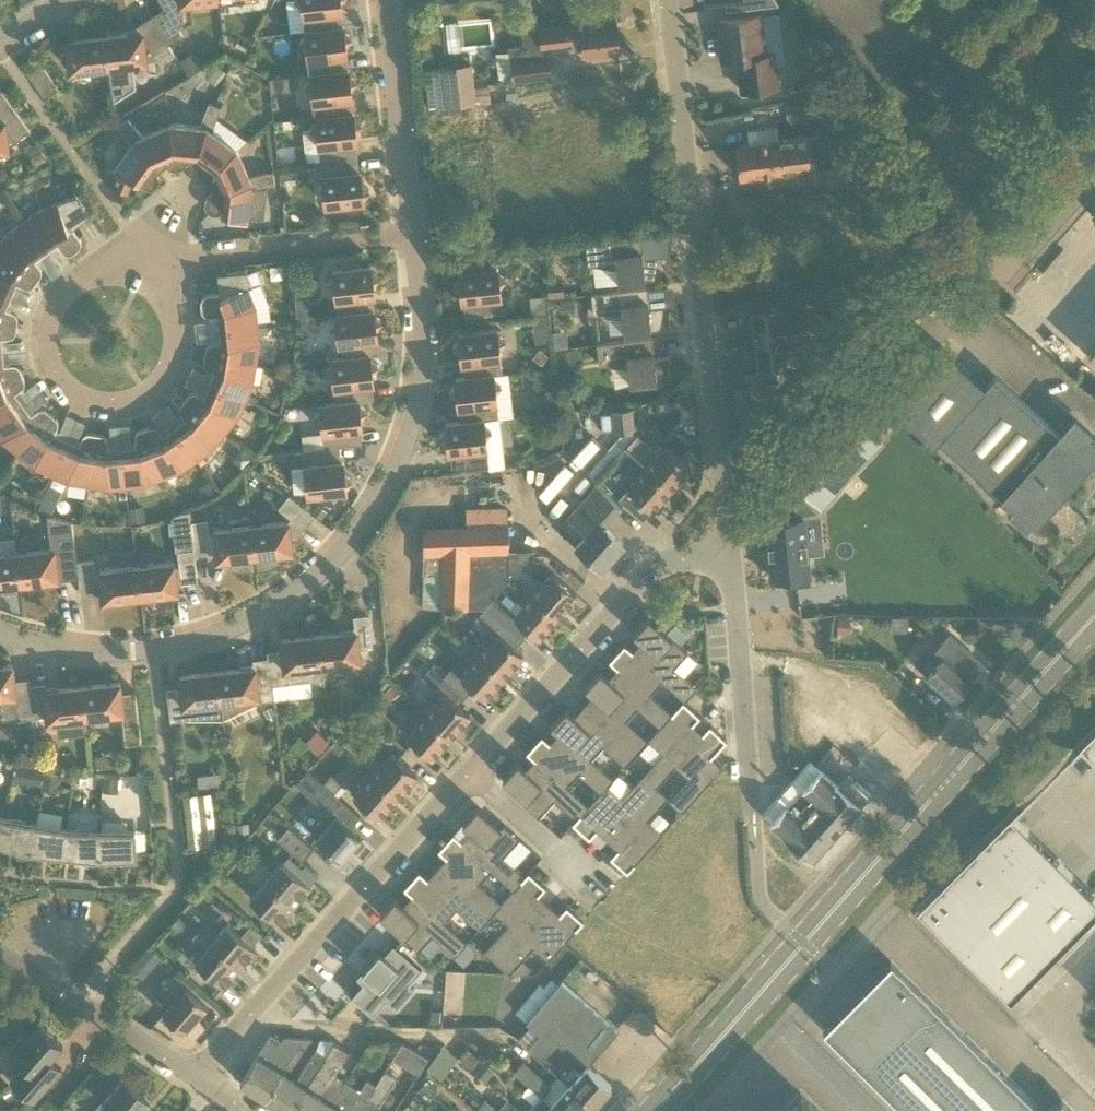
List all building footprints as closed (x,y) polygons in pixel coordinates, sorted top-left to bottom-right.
[(155,19),(171,43),(183,35),(178,27),(185,23),(183,3),(213,0),(160,0),(167,12),(155,19)] [(243,10),(262,7),(266,4),(267,0),(242,0),(243,10)] [(344,26),(338,26),(337,12),(343,11),(341,0),(298,0),(303,4),(306,31),(344,26)] [(608,20),(605,0),(596,0),(574,2),(575,11),(551,13),(554,43),(555,43),(557,54),(584,51),(585,53),(619,49),(616,19),(608,20)] [(726,9),(779,3),(777,0),(725,0),(726,9)] [(779,87),(775,53),(767,54),(762,14),(721,19),(723,35),(719,36),(722,61),(738,59),(742,91),(779,87)] [(142,33),(105,37),(109,66),(110,66),(114,102),(136,88),(133,64),(159,61),(159,60),(159,59),(162,63),(175,54),(169,44),(171,43),(155,19),(139,29),(142,33)] [(311,74),(349,70),(349,69),(343,70),(342,55),(348,55),(346,43),(352,36),(345,30),(344,26),(306,31),(306,34),(300,42),(308,47),(311,74)] [(71,71),(109,66),(105,37),(68,42),(71,71)] [(549,55),(514,59),(516,78),(552,74),(549,55)] [(29,75),(45,98),(59,88),(43,66),(29,75)] [(426,72),(430,110),(480,104),(490,102),(488,86),(475,88),(472,66),(426,72)] [(316,118),(354,113),(348,113),(347,99),(352,98),(351,86),(357,79),(350,73),(349,70),(311,74),(311,78),(305,85),(313,91),(316,118)] [(269,77),(270,90),(288,88),(287,75),(269,77)] [(30,131),(2,92),(0,94),(0,117),(3,121),(0,121),(0,151),(8,150),(7,133),(11,133),(17,141),(30,131)] [(856,101),(850,101),(834,103),(833,98),(788,106),(790,120),(834,112),(834,114),(851,112),(857,111),(856,101)] [(205,114),(217,119),(221,108),(209,103),(205,114)] [(854,148),(851,112),(834,114),(837,150),(854,148)] [(321,161),(353,157),(352,142),(357,142),(356,130),(362,122),(355,117),(354,113),(316,118),(316,121),(310,128),(318,134),(321,161)] [(213,131),(217,119),(205,114),(201,127),(171,124),(178,169),(180,169),(183,168),(186,166),(188,163),(193,165),(208,127),(213,131)] [(118,125),(125,135),(135,126),(129,119),(118,125)] [(175,170),(178,169),(171,124),(143,136),(137,139),(163,170),(167,167),(169,168),(172,170),(175,170)] [(137,139),(143,136),(135,126),(125,135),(133,144),(107,182),(129,190),(134,177),(140,179),(140,183),(142,186),(145,188),(149,189),(152,189),(156,188),(159,184),(160,181),(160,177),(158,174),(163,170),(137,139)] [(237,149),(213,131),(208,127),(193,165),(198,167),(198,170),(198,173),(200,176),(202,178),(237,149)] [(780,139),(783,174),(812,171),(811,164),(827,162),(823,134),(780,139)] [(774,176),(783,174),(780,139),(769,141),(770,142),(736,146),(740,178),(773,174),(774,176)] [(48,160),(37,144),(27,151),(39,167),(48,160)] [(252,182),(250,176),(237,149),(202,178),(203,180),(206,182),(209,183),(211,183),(212,189),(252,182)] [(353,157),(321,161),(326,205),(364,201),(364,196),(370,189),(362,184),(361,172),(355,172),(353,157)] [(294,164),(280,166),(279,166),(282,181),(294,179),(296,179),(294,164)] [(268,186),(276,185),(275,172),(263,174),(265,187),(268,186)] [(265,187),(263,174),(250,176),(252,182),(212,189),(213,195),(210,196),(207,199),(206,202),(206,206),(207,210),(210,213),(214,214),(218,214),(221,213),(224,211),(248,220),(252,189),(265,187)] [(74,229),(91,215),(77,196),(38,212),(24,222),(47,253),(58,245),(63,252),(66,254),(69,255),(73,254),(80,249),(81,246),(82,242),(81,239),(74,229)] [(47,253),(24,222),(10,232),(0,245),(0,251),(37,281),(42,275),(43,272),(42,269),(36,261),(47,253)] [(658,261),(658,257),(644,259),(641,238),(586,244),(588,265),(617,269),(619,283),(654,279),(656,275),(657,270),(658,266),(658,261)] [(37,281),(0,251),(0,291),(12,297),(18,284),(26,288),(30,288),(33,287),(37,281)] [(469,300),(471,316),(503,312),(500,285),(506,278),(498,272),(497,254),(464,258),(466,271),(460,272),(460,276),(454,283),(462,289),(463,301),(469,300)] [(336,315),(375,310),(374,310),(371,310),(369,296),(375,295),(374,283),(380,276),(372,270),(372,266),(333,270),(334,274),(328,282),(335,287),(339,314),(336,314),(336,315)] [(258,325),(258,320),(256,308),(249,288),(253,287),(248,273),(218,276),(220,293),(208,295),(205,296),(202,299),(201,302),(202,311),(204,314),(206,316),(210,317),(218,316),(220,329),(258,325)] [(549,297),(563,296),(561,282),(547,284),(549,297)] [(664,311),(664,307),(650,308),(647,288),(592,294),(594,315),(623,318),(624,333),(660,329),(661,325),(663,320),(663,316),(664,311)] [(12,297),(0,291),(0,323),(18,326),(19,319),(18,315),(15,313),(7,309),(12,297)] [(533,340),(549,340),(546,293),(530,294),(533,340)] [(574,298),(560,300),(561,313),(575,311),(574,298)] [(310,299),(296,300),(297,318),(311,317),(310,299)] [(808,339),(804,309),(783,311),(783,308),(752,312),(759,366),(790,362),(787,342),(808,339)] [(332,359),(374,354),(372,339),(378,339),(376,327),(382,320),(375,314),(375,310),(336,315),(336,318),(331,325),(338,331),(341,358),(332,359)] [(18,326),(0,323),(0,353),(4,352),(2,339),(12,338),(15,336),(17,333),(18,326)] [(260,343),(259,333),(258,325),(220,329),(221,343),(211,344),(209,345),(207,348),(205,356),(257,364),(260,343)] [(556,348),(569,346),(566,327),(552,330),(556,348)] [(456,379),(503,373),(500,346),(506,339),(498,333),(498,329),(459,334),(460,338),(454,345),(461,351),(463,363),(468,362),(470,376),(456,378),(456,379)] [(670,361),(670,357),(655,358),(653,338),(597,344),(600,365),(628,368),(630,383),(647,381),(648,386),(664,384),(666,378),(668,373),(669,366),(670,361)] [(562,348),(563,366),(580,365),(579,347),(562,348)] [(23,375),(20,368),(18,365),(15,364),(5,365),(4,352),(0,353),(0,384),(23,375)] [(938,441),(1005,501),(1008,497),(1017,504),(1008,514),(1026,531),(1094,454),(1094,437),(1074,419),(1073,420),(1075,422),(1072,425),(1069,422),(1062,430),(1065,433),(1062,436),(995,377),(985,388),(944,352),(895,407),(936,443),(938,441)] [(321,405),(370,399),(368,384),(374,383),(373,371),(378,364),(371,358),(371,356),(374,355),(374,354),(332,359),(333,363),(327,370),(334,376),(337,402),(321,404),(321,405)] [(246,401),(249,395),(253,385),(257,364),(205,356),(204,363),(205,366),(207,369),(216,373),(211,385),(246,401)] [(198,367),(190,390),(202,394),(210,371),(198,367)] [(446,424),(499,418),(496,391),(502,383),(495,378),(494,375),(503,374),(503,373),(456,379),(456,382),(450,389),(458,395),(459,407),(465,406),(467,421),(446,423),(446,424)] [(24,405),(16,394),(24,388),(25,385),(26,382),(23,375),(0,384),(0,422),(24,405)] [(243,407),(246,401),(211,385),(205,397),(196,393),(193,393),(190,395),(185,400),(226,433),(239,417),(243,407)] [(303,450),(358,444),(356,429),(362,428),(361,416),(367,409),(360,403),(359,401),(370,400),(370,399),(321,405),(321,408),(315,415),(323,421),(326,447),(303,450)] [(212,449),(226,433),(185,400),(181,406),(180,410),(181,413),(186,420),(175,428),(198,460),(199,459),(204,456),(212,449)] [(52,414),(46,410),(43,409),(40,410),(32,415),(24,405),(0,422),(0,438),(3,442),(19,455),(52,414)] [(616,432),(634,431),(632,409),(614,411),(616,432)] [(52,475),(68,440),(55,434),(59,425),(59,422),(58,419),(52,414),(19,455),(36,468),(52,475)] [(499,418),(446,424),(447,427),(441,434),(448,440),(449,452),(455,451),(457,467),(490,463),(486,436),(492,429),(485,423),(485,420),(499,418)] [(198,460),(175,428),(165,436),(159,429),(156,427),(153,427),(146,429),(164,478),(184,470),(198,460)] [(145,485),(164,478),(146,429),(139,432),(136,434),(135,438),(136,447),(123,449),(127,487),(145,485)] [(691,467),(682,459),(695,445),(680,432),(660,453),(639,434),(627,447),(643,461),(642,463),(671,489),(691,467)] [(89,486),(97,434),(90,433),(86,434),(84,436),(80,445),(68,440),(52,475),(68,482),(89,486)] [(127,487),(123,449),(110,450),(108,440),(107,438),(104,436),(97,434),(89,486),(109,489),(127,487)] [(358,444),(303,450),(308,495),(347,490),(346,486),(352,479),(345,473),(344,461),(338,462),(336,447),(358,445),(358,444)] [(596,480),(617,455),(610,448),(587,473),(596,480)] [(204,456),(199,459),(203,464),(208,461),(204,456)] [(643,521),(671,489),(642,463),(632,473),(636,477),(626,488),(628,489),(619,499),(643,521)] [(210,481),(201,487),(207,495),(215,490),(210,481)] [(577,546),(602,567),(623,543),(604,526),(622,506),(598,485),(570,517),(588,533),(577,546)] [(821,508),(821,507),(804,492),(794,504),(795,518),(795,519),(789,519),(767,521),(773,579),(810,575),(808,555),(805,520),(820,518),(820,519),(822,519),(822,517),(821,508)] [(289,495),(289,496),(285,493),(276,505),(279,508),(291,518),(288,522),(251,526),(257,571),(260,570),(260,569),(265,568),(270,567),(275,565),(279,563),(278,553),(292,551),(291,534),(296,534),(312,513),(289,495)] [(57,502),(44,496),(38,509),(51,515),(57,502)] [(147,522),(144,507),(128,509),(131,524),(147,522)] [(192,522),(195,522),(205,520),(203,508),(190,509),(192,522)] [(509,563),(509,526),(512,526),(512,525),(507,525),(507,511),(466,512),(467,526),(423,527),(422,572),(441,573),(440,607),(484,609),(512,576),(523,564),(509,563)] [(17,554),(20,583),(79,576),(78,563),(73,522),(50,515),(54,549),(17,554)] [(257,571),(251,526),(251,516),(244,516),(237,520),(231,520),(232,528),(214,531),(214,535),(210,535),(208,520),(192,522),(195,549),(195,551),(216,548),(217,560),(232,558),(233,568),(243,570),(253,570),(253,571),(257,571)] [(192,527),(176,529),(178,551),(195,549),(192,527)] [(198,578),(195,551),(195,549),(178,551),(180,566),(176,567),(175,563),(138,567),(141,596),(178,592),(177,581),(198,578)] [(20,583),(17,554),(0,556),(0,585),(20,583)] [(523,564),(512,576),(523,586),(531,577),(538,569),(527,560),(523,564)] [(78,563),(79,576),(81,592),(102,589),(103,601),(141,596),(138,567),(100,571),(100,576),(96,577),(94,561),(78,563)] [(539,580),(529,591),(558,616),(577,594),(553,573),(543,584),(539,580)] [(538,638),(558,616),(529,591),(520,602),(524,606),(515,616),(510,611),(511,609),(497,596),(487,606),(507,625),(522,639),(529,631),(538,638)] [(850,617),(838,617),(838,633),(851,633),(850,617)] [(320,636),(323,665),(360,660),(359,649),(374,647),(370,618),(355,620),(356,631),(320,636)] [(698,688),(697,688),(675,667),(688,653),(649,618),(634,634),(642,642),(633,652),(664,680),(663,680),(686,701),(698,688)] [(676,625),(673,628),(669,633),(681,644),(688,636),(676,625)] [(476,651),(504,676),(524,654),(500,633),(490,644),(486,640),(476,651)] [(953,700),(983,665),(948,634),(919,667),(926,674),(926,675),(953,700)] [(325,684),(323,665),(320,636),(282,640),(284,654),(268,656),(269,662),(270,662),(273,685),(274,685),(312,680),(322,684),(325,684)] [(633,652),(625,644),(610,661),(618,668),(609,678),(608,679),(640,707),(639,707),(661,727),(673,714),(651,694),(663,680),(664,680),(633,652)] [(485,698),(504,676),(476,651),(466,662),(471,666),(461,677),(485,698)] [(275,699),(274,685),(273,685),(270,662),(269,662),(254,664),(254,668),(218,672),(224,720),(225,719),(258,701),(268,700),(274,700),(275,699)] [(428,665),(421,675),(443,689),(450,679),(428,665)] [(31,689),(30,683),(15,685),(13,666),(0,667),(0,721),(17,719),(18,720),(33,718),(30,689),(31,689)] [(608,679),(609,678),(601,671),(586,688),(594,695),(584,706),(637,754),(649,741),(627,721),(639,707),(640,707),(608,679)] [(187,719),(224,720),(218,672),(180,676),(182,691),(168,692),(171,721),(187,719)] [(140,725),(136,696),(122,697),(120,683),(83,687),(86,716),(122,712),(124,726),(140,725)] [(394,685),(383,693),(389,702),(401,694),(394,685)] [(48,721),(73,718),(75,735),(88,733),(86,716),(83,687),(46,691),(46,687),(31,689),(30,689),(33,718),(48,716),(48,721)] [(940,726),(900,692),(894,699),(933,733),(940,726)] [(423,711),(451,736),(470,714),(446,693),(436,704),(432,700),(423,711)] [(704,734),(703,733),(693,724),(701,716),(684,701),(673,714),(661,727),(648,741),(663,754),(644,775),(657,786),(657,787),(658,786),(676,765),(704,734)] [(626,766),(637,754),(584,706),(575,716),(567,709),(551,726),(560,733),(560,732),(591,760),(592,760),(604,746),(626,766)] [(432,758),(451,736),(423,711),(413,722),(417,726),(407,737),(432,758)] [(353,726),(367,738),(377,725),(363,714),(353,726)] [(670,801),(683,812),(723,767),(712,758),(727,740),(711,725),(703,733),(704,734),(676,765),(690,778),(670,801)] [(1081,743),(1094,758),(1094,729),(1081,743)] [(306,743),(319,754),(330,742),(318,730),(306,743)] [(614,779),(592,760),(591,760),(560,732),(560,733),(551,743),(542,736),(527,752),(535,760),(536,759),(567,787),(580,773),(601,792),(611,783),(614,779)] [(370,770),(399,795),(417,774),(393,753),(383,764),(379,760),(370,770)] [(589,806),(567,787),(536,759),(535,760),(526,770),(518,762),(503,779),(526,800),(523,803),(539,818),(556,800),(577,819),(589,806)] [(827,777),(818,769),(810,762),(764,815),(772,822),(770,824),(786,838),(786,839),(812,862),(862,807),(861,806),(871,795),(849,775),(839,787),(827,777)] [(346,787),(358,775),(347,765),(335,776),(334,774),(323,785),(324,786),(325,784),(338,796),(347,788),(346,787)] [(28,782),(41,785),(44,772),(30,769),(28,782)] [(378,818),(399,795),(370,770),(360,782),(364,785),(354,797),(378,818)] [(221,771),(201,774),(203,785),(223,782),(221,771)] [(61,774),(44,772),(41,791),(58,793),(61,774)] [(608,840),(657,786),(644,775),(625,796),(611,783),(601,792),(589,806),(577,819),(573,823),(590,839),(597,830),(608,840)] [(118,777),(104,777),(103,792),(118,792),(118,777)] [(325,784),(324,786),(313,798),(335,818),(324,830),(319,826),(311,834),(341,860),(361,837),(351,828),(361,816),(338,796),(325,784)] [(670,797),(658,786),(657,787),(657,786),(608,840),(618,849),(611,858),(628,873),(663,834),(648,820),(670,797)] [(209,846),(218,845),(212,793),(184,796),(190,848),(202,847),(209,846)] [(504,857),(520,839),(504,824),(501,828),(478,807),(463,824),(471,831),(462,841),(493,869),(492,870),(514,889),(526,877),(525,876),(504,857)] [(68,830),(61,828),(63,815),(41,810),(38,824),(35,824),(30,856),(44,858),(44,853),(66,855),(68,830)] [(1057,861),(1010,815),(918,908),(1011,1000),(1094,915),(1094,899),(1057,861)] [(35,824),(3,818),(0,829),(0,844),(17,848),(16,853),(30,856),(35,824)] [(135,832),(127,831),(127,821),(104,820),(104,831),(101,831),(100,863),(114,863),(114,858),(136,857),(135,832)] [(314,849),(289,827),(278,840),(303,861),(314,849)] [(100,863),(101,831),(68,830),(66,855),(87,857),(86,863),(100,863)] [(462,841),(454,834),(439,850),(447,858),(437,868),(490,917),(495,912),(495,911),(502,903),(480,884),(492,870),(493,869),(462,841)] [(227,865),(234,872),(244,862),(237,855),(227,865)] [(311,886),(310,886),(319,875),(307,864),(303,868),(289,856),(283,862),(283,861),(273,872),(261,862),(255,869),(295,905),(311,886)] [(480,929),(490,917),(437,868),(428,879),(420,872),(405,888),(413,896),(413,895),(444,923),(445,922),(457,909),(480,929)] [(279,923),(295,905),(255,869),(248,877),(260,887),(250,898),(279,923)] [(546,887),(529,872),(525,876),(526,877),(514,889),(502,903),(495,911),(495,912),(509,924),(485,951),(497,962),(549,905),(539,895),(546,887)] [(467,943),(445,922),(444,923),(413,895),(413,896),(404,905),(396,898),(381,915),(419,950),(433,935),(456,956),(467,943)] [(549,960),(584,922),(567,906),(560,914),(549,905),(497,962),(510,974),(534,947),(549,960)] [(181,916),(173,926),(183,935),(192,925),(181,916)] [(199,932),(240,968),(256,949),(227,924),(218,935),(206,925),(199,932)] [(251,943),(259,934),(250,926),(242,935),(251,943)] [(224,986),(240,968),(199,932),(193,940),(205,950),(195,961),(224,986)] [(397,947),(388,956),(383,952),(365,971),(367,972),(359,980),(367,985),(354,999),(376,1018),(406,983),(412,987),(426,973),(397,947)] [(139,960),(159,979),(169,969),(149,949),(139,960)] [(827,1025),(817,1025),(905,1110),(1073,1110),(1056,1095),(1041,1110),(885,956),(885,965),(827,1025)] [(174,1003),(164,1014),(183,1032),(206,1006),(173,977),(161,991),(174,1003)] [(612,1085),(588,1065),(618,1031),(562,981),(551,993),(540,984),(516,1012),(530,1025),(520,1038),(530,1046),(529,1047),(560,1075),(561,1075),(572,1084),(595,1104),(612,1085)] [(24,1035),(10,1051),(14,1055),(25,1065),(11,1082),(34,1102),(63,1070),(51,1060),(63,1046),(40,1025),(28,1039),(24,1035)] [(309,1040),(305,1039),(284,1038),(282,1041),(271,1034),(240,1083),(268,1100),(285,1075),(309,1040)] [(285,1075),(268,1100),(285,1110),(295,1110),(339,1046),(334,1043),(327,1056),(316,1049),(296,1081),(285,1075)] [(393,1059),(404,1066),(414,1050),(402,1043),(393,1059)] [(443,1044),(427,1067),(445,1079),(461,1056),(443,1044)] [(348,1083),(347,1082),(346,1083),(331,1073),(337,1063),(342,1066),(350,1053),(339,1046),(295,1110),(328,1110),(348,1083)] [(483,1061),(474,1071),(486,1081),(495,1071),(483,1061)] [(538,1075),(524,1062),(516,1071),(543,1095),(561,1110),(589,1110),(595,1104),(572,1084),(561,1075),(560,1075),(551,1086),(538,1075)] [(397,1079),(389,1074),(385,1072),(376,1085),(361,1110),(376,1110),(397,1079)] [(151,1101),(124,1078),(103,1102),(111,1110),(110,1110),(142,1110),(151,1101)] [(376,1085),(367,1080),(360,1091),(348,1083),(328,1110),(361,1110),(376,1085)] [(428,1080),(418,1092),(430,1102),(440,1090),(428,1080)] [(785,1110),(820,1110),(802,1093),(785,1110)] [(533,1106),(529,1110),(561,1110),(543,1095),(533,1106)] [(477,1110),(478,1110),(497,1110),(498,1110),(486,1100),(477,1110)]
